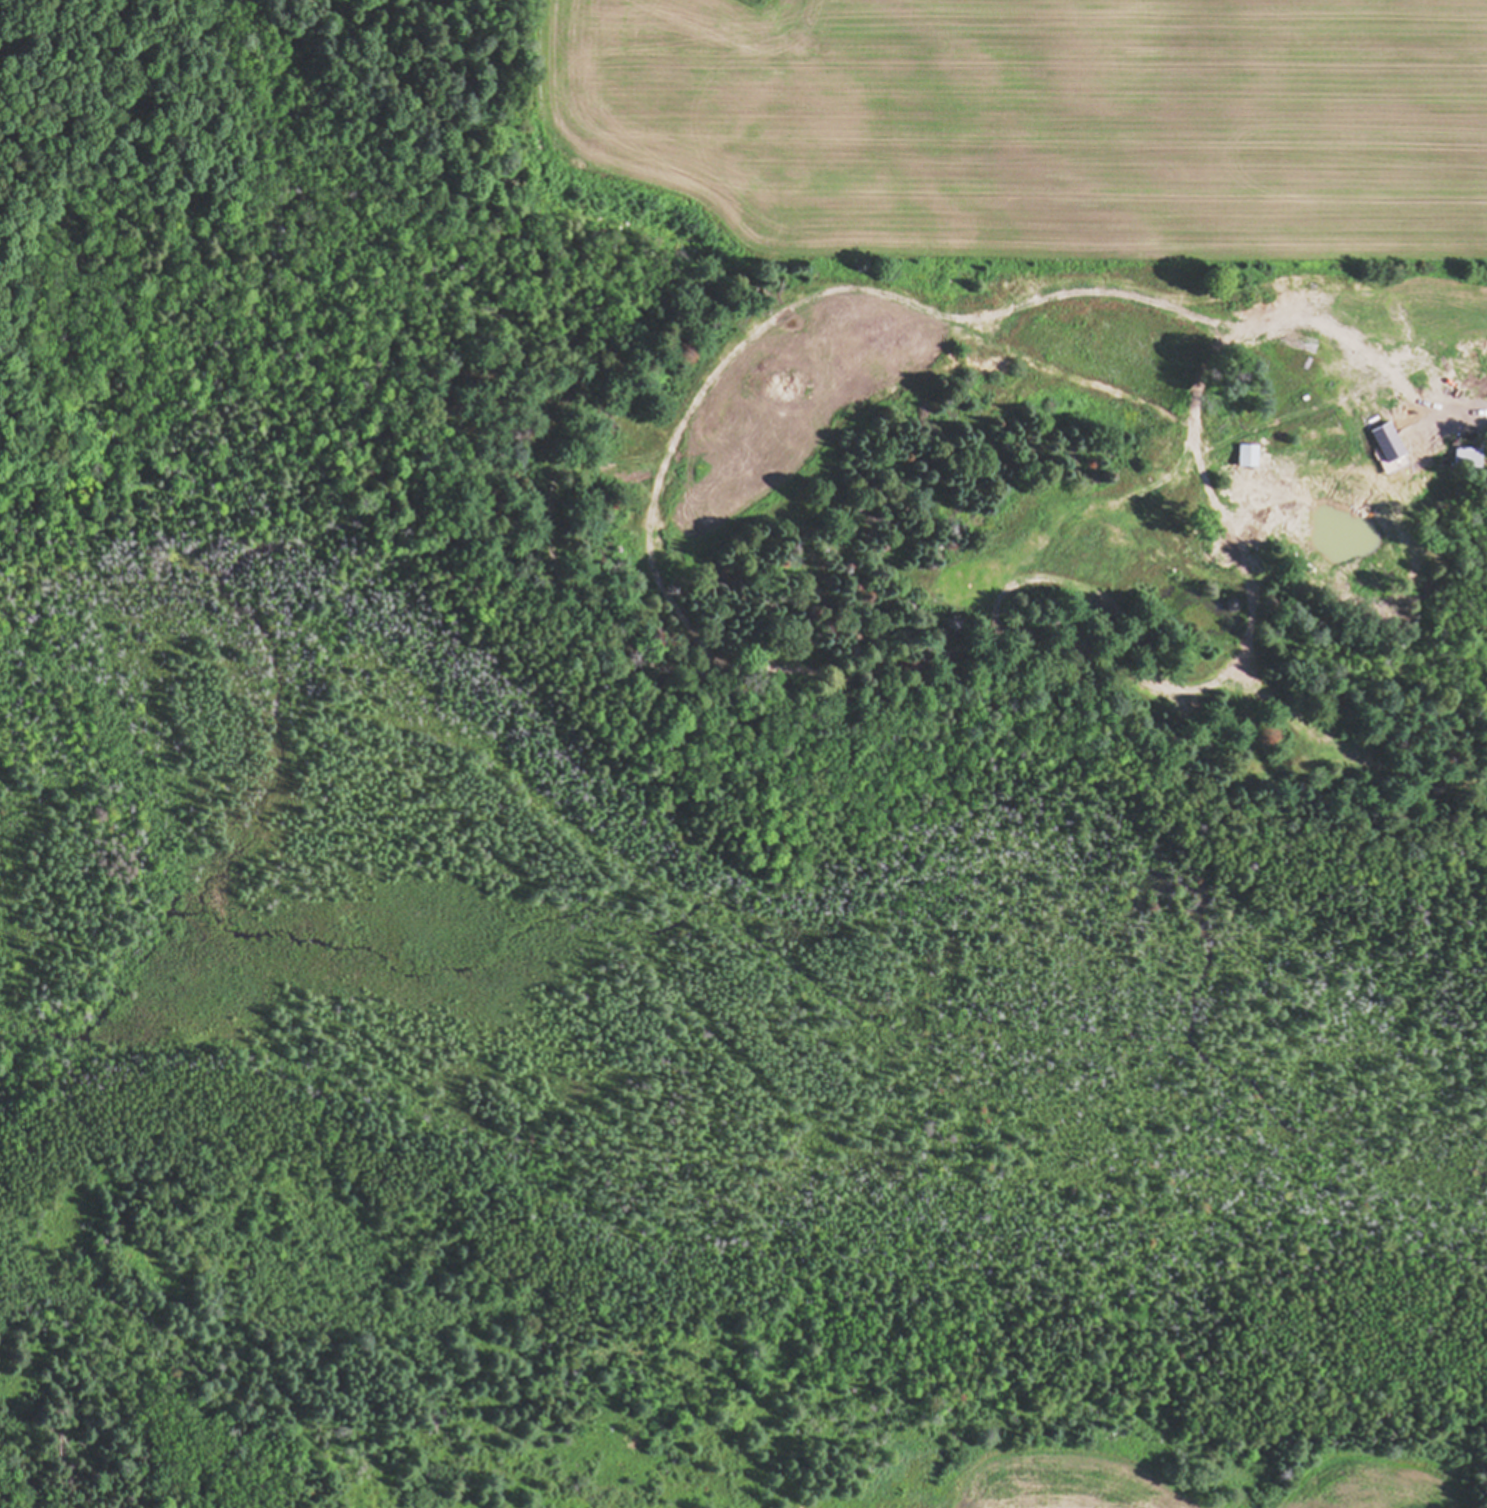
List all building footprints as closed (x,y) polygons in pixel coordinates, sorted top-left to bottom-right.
[(1372,432),(1391,466),(1414,453),(1396,419),(1372,432)] [(1262,468),(1262,445),(1241,445),(1241,468),(1262,468)] [(1484,448),(1454,448),(1454,468),(1484,468),(1484,448)]
